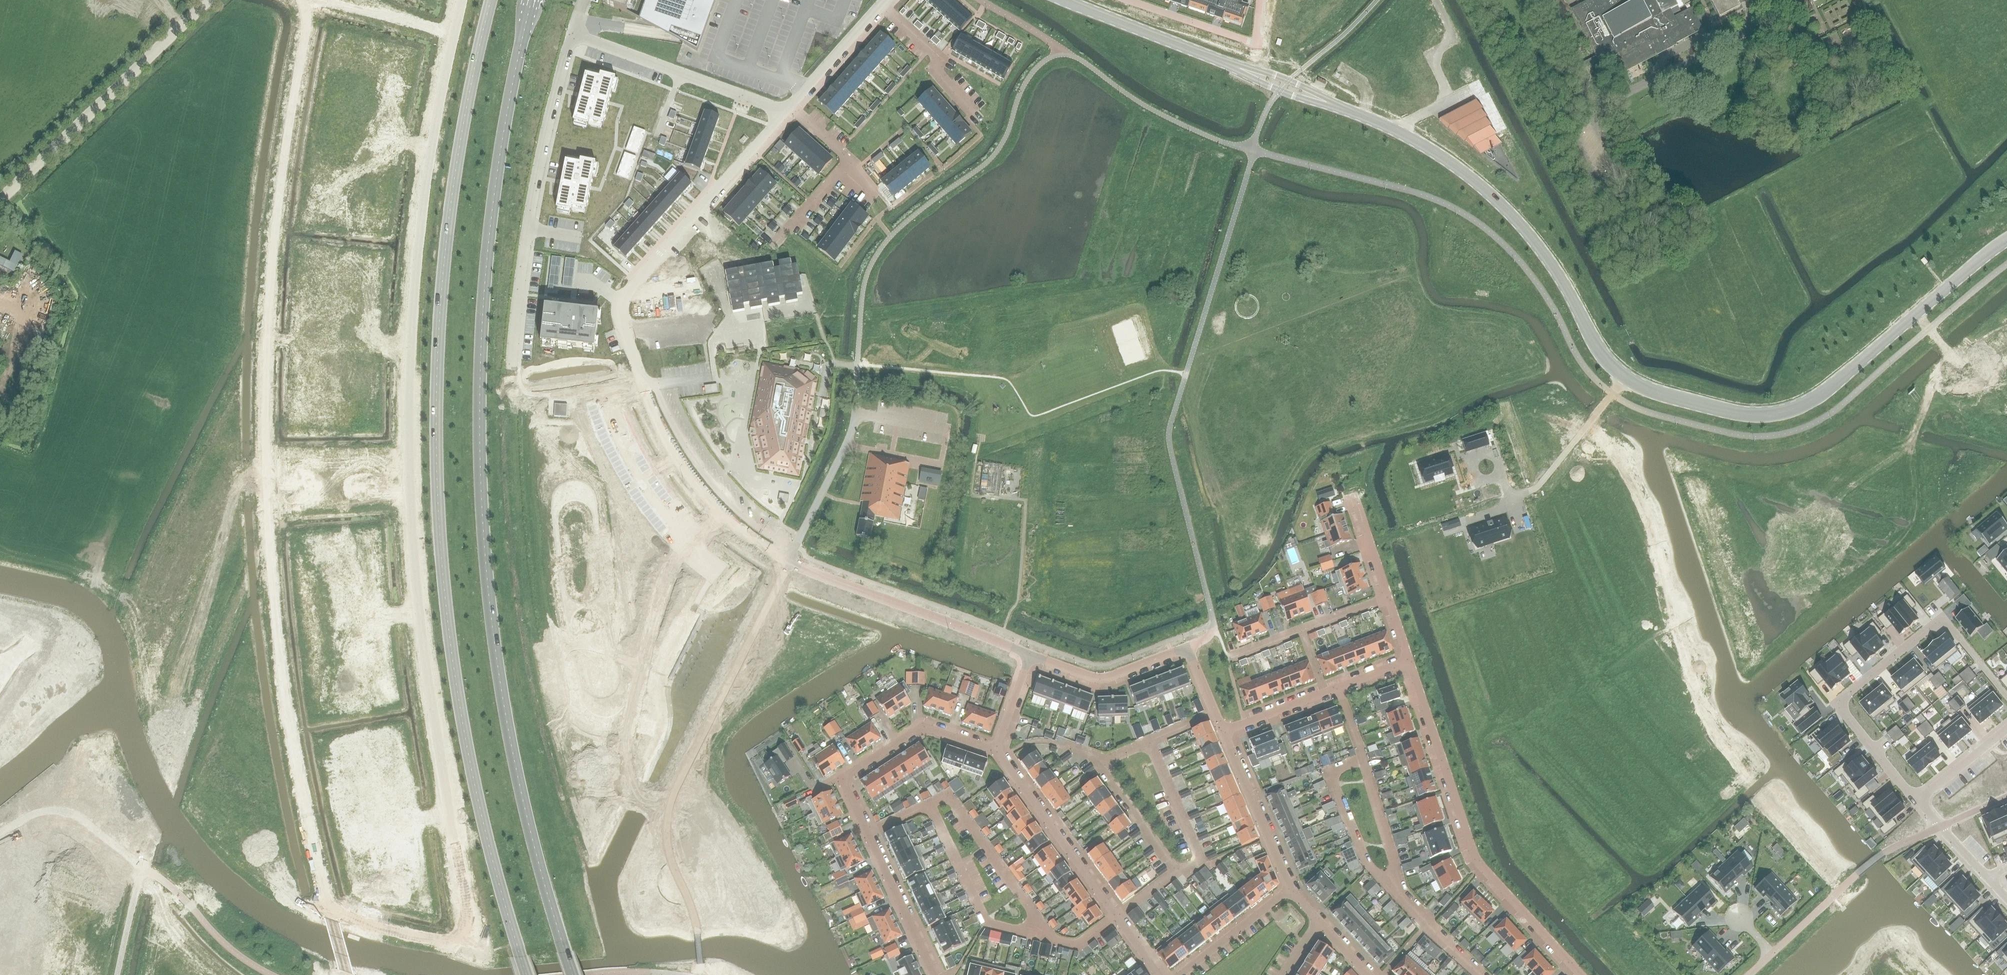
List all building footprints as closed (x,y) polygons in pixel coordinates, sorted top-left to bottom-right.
[(631,0),(606,0),(605,4),(627,12),(631,0)] [(639,18),(669,35),(697,51),(716,0),(646,0),(639,18)] [(925,1),(934,8),(941,0),(926,0),(925,1)] [(934,8),(942,16),(955,2),(953,0),(941,0),(934,8)] [(1171,2),(1171,3),(1179,6),(1180,5),(1188,8),(1187,9),(1188,9),(1188,8),(1205,14),(1205,15),(1206,15),(1206,14),(1214,17),(1214,18),(1222,21),(1223,20),(1241,26),(1241,27),(1242,28),(1249,6),(1248,6),(1248,7),(1240,5),(1242,0),(1165,0),(1171,2)] [(1675,17),(1673,19),(1668,10),(1677,6),(1674,0),(1592,0),(1576,9),(1573,10),(1603,67),(1623,56),(1629,67),(1658,52),(1656,49),(1661,46),(1663,50),(1679,41),(1701,29),(1688,5),(1697,0),(1680,0),(1684,7),(1685,6),(1687,11),(1675,17)] [(1719,17),(1740,6),(1737,2),(1741,0),(1710,0),(1719,17)] [(955,2),(942,16),(951,23),(964,9),(955,2)] [(964,9),(951,23),(960,31),(972,17),(964,9)] [(887,56),(895,47),(880,34),(873,43),(887,56)] [(962,34),(953,51),(963,57),(972,40),(962,34)] [(1009,38),(1006,43),(1009,45),(1012,46),(1015,41),(1012,40),(1009,38)] [(972,40),(963,57),(973,62),(982,46),(972,40)] [(865,51),(879,64),(887,56),(873,43),(865,51)] [(982,46),(973,62),(983,68),(992,52),(982,46)] [(879,64),(865,51),(857,60),(872,73),(879,64)] [(992,52),(983,68),(993,74),(1002,57),(992,52)] [(1002,57),(993,74),(1003,79),(1013,63),(1002,57)] [(850,68),(864,81),(872,73),(857,60),(850,68)] [(842,77),(857,90),(864,81),(850,68),(842,77)] [(585,74),(573,121),(588,125),(589,122),(603,125),(609,104),(609,102),(615,78),(600,74),(599,78),(585,74)] [(857,90),(842,77),(835,85),(849,98),(857,90)] [(849,98),(835,85),(827,94),(842,107),(849,98)] [(926,111),(940,98),(932,89),(918,102),(926,111)] [(842,107),(827,94),(819,103),(834,116),(842,107)] [(933,119),(948,107),(940,98),(926,111),(933,119)] [(1463,108),(1439,120),(1482,153),(1518,180),(1499,144),(1476,101),(1463,108)] [(941,128),(955,115),(948,107),(933,119),(941,128)] [(702,111),(698,124),(714,130),(719,117),(702,111)] [(948,137),(963,124),(955,115),(941,128),(948,137)] [(698,124),(693,137),(710,144),(714,130),(698,124)] [(948,137),(956,145),(971,133),(963,124),(948,137)] [(634,127),(626,149),(637,153),(645,131),(634,127)] [(794,153),(807,138),(799,130),(785,146),(794,153)] [(693,137),(688,151),(705,157),(710,144),(693,137)] [(807,138),(794,153),(802,160),(815,145),(807,138)] [(815,145),(802,160),(810,167),(823,152),(815,145)] [(688,151),(683,164),(700,170),(705,157),(688,151)] [(823,152),(810,167),(818,175),(832,160),(823,152)] [(625,153),(616,175),(628,179),(636,157),(625,153)] [(908,160),(921,175),(930,168),(918,153),(908,160)] [(565,161),(556,209),(572,212),(572,208),(586,210),(591,189),(591,186),(596,163),(580,160),(580,164),(565,161)] [(900,167),(912,182),(921,175),(908,160),(900,167)] [(891,174),(903,189),(912,182),(900,167),(891,174)] [(678,172),(669,183),(682,195),(692,184),(678,172)] [(760,172),(753,180),(768,194),(776,185),(760,172)] [(903,189),(891,174),(882,182),(894,197),(903,189)] [(768,194),(753,180),(746,188),(761,202),(768,194)] [(669,183),(659,193),(673,205),(682,195),(669,183)] [(738,196),(754,210),(761,202),(746,188),(738,196)] [(659,193),(650,204),(663,216),(673,205),(659,193)] [(754,210),(738,196),(731,204),(746,218),(754,210)] [(842,197),(838,202),(845,207),(849,202),(842,197)] [(650,204),(640,214),(654,226),(663,216),(650,204)] [(726,214),(724,216),(730,221),(732,220),(739,226),(746,218),(731,204),(724,213),(726,214)] [(844,214),(861,226),(868,217),(851,205),(844,214)] [(640,214),(631,225),(644,237),(654,226),(640,214)] [(854,235),(861,226),(844,214),(838,222),(854,235)] [(848,243),(854,235),(838,222),(831,231),(848,243)] [(631,225),(621,235),(635,247),(644,237),(631,225)] [(841,252),(848,243),(831,231),(825,240),(841,252)] [(621,235),(612,246),(625,258),(635,247),(621,235)] [(841,252),(825,240),(818,249),(834,261),(841,252)] [(9,262),(0,257),(0,266),(14,273),(22,255),(14,251),(9,262)] [(773,263),(727,271),(734,314),(746,312),(745,306),(751,305),(752,311),(767,308),(784,305),(784,304),(799,302),(798,296),(804,296),(802,288),(808,287),(806,276),(800,277),(798,264),(792,265),(791,259),(779,261),(780,268),(774,269),(773,263)] [(680,304),(681,297),(677,296),(679,283),(667,281),(666,285),(658,284),(656,302),(680,304)] [(11,289),(6,306),(48,319),(53,301),(11,289)] [(545,306),(541,343),(595,349),(599,312),(545,306)] [(806,371),(763,362),(763,363),(749,434),(751,434),(759,469),(798,476),(817,379),(806,371)] [(717,384),(704,386),(705,394),(718,392),(717,384)] [(567,405),(555,404),(554,417),(566,417),(567,405)] [(1474,437),(1462,440),(1466,452),(1477,448),(1474,437)] [(899,520),(909,463),(898,461),(898,459),(869,454),(860,501),(863,502),(862,504),(857,536),(870,539),(875,515),(899,520)] [(1446,455),(1419,464),(1425,481),(1434,478),(1434,476),(1442,474),(1443,475),(1452,472),(1446,455)] [(1002,465),(983,463),(980,493),(999,495),(1002,465)] [(926,481),(928,471),(921,470),(919,480),(926,481)] [(1317,517),(1313,518),(1319,536),(1324,535),(1347,527),(1343,514),(1333,517),(1328,503),(1314,508),(1317,517)] [(1976,529),(1989,546),(1990,545),(1989,544),(2001,534),(2006,529),(2006,525),(1997,512),(1996,512),(1997,513),(1977,530),(1976,529)] [(1459,519),(1452,521),(1454,528),(1461,526),(1459,519)] [(1503,519),(1471,529),(1477,547),(1509,537),(1503,519)] [(1329,548),(1352,540),(1347,527),(1324,535),(1329,548)] [(1997,545),(1985,555),(1991,561),(2003,551),(1997,545)] [(1985,546),(1977,552),(1981,557),(1988,550),(1985,546)] [(1997,560),(1997,561),(1998,560),(2006,569),(2006,551),(1997,560)] [(1320,565),(1332,561),(1329,555),(1318,559),(1320,565)] [(1936,557),(1915,574),(1925,586),(1935,578),(1940,584),(1938,585),(1950,600),(1960,592),(1948,577),(1945,580),(1940,574),(1946,569),(1936,557)] [(1332,561),(1320,565),(1322,571),(1334,567),(1332,561)] [(1339,584),(1364,576),(1360,563),(1335,572),(1339,584)] [(1364,576),(1339,584),(1335,585),(1337,589),(1343,587),(1345,596),(1368,588),(1364,576)] [(1299,616),(1312,611),(1302,585),(1289,590),(1290,594),(1299,616)] [(1317,592),(1321,603),(1327,601),(1323,590),(1317,592)] [(1321,603),(1317,592),(1311,594),(1315,606),(1321,603)] [(1290,594),(1278,599),(1286,621),(1299,616),(1290,594)] [(1902,599),(1892,607),(1909,628),(1910,627),(1919,620),(1911,610),(1916,606),(1907,595),(1902,599)] [(1964,595),(1954,603),(1960,609),(1969,602),(1964,595)] [(1265,598),(1269,610),(1275,608),(1270,596),(1265,598)] [(1265,598),(1259,601),(1263,612),(1269,610),(1265,598)] [(1241,605),(1235,607),(1239,618),(1245,615),(1241,605)] [(1883,614),(1878,619),(1886,630),(1892,626),(1900,635),(1909,628),(1892,607),(1883,614)] [(1968,608),(1956,618),(1971,637),(1983,627),(1968,608)] [(54,612),(36,626),(41,633),(46,629),(48,632),(56,626),(53,623),(59,619),(54,612)] [(0,622),(0,627),(9,638),(23,627),(12,613),(0,622)] [(1247,619),(1254,637),(1258,635),(1267,631),(1260,613),(1247,619)] [(1247,619),(1233,624),(1240,642),(1249,638),(1249,639),(1254,637),(1247,619)] [(1867,627),(1858,634),(1875,655),(1884,648),(1876,638),(1882,633),(1873,622),(1867,627)] [(52,650),(42,658),(49,667),(49,666),(53,662),(60,670),(75,657),(70,651),(73,648),(76,653),(87,644),(75,628),(60,640),(63,644),(54,651),(52,650)] [(1385,631),(1373,636),(1380,654),(1380,655),(1392,651),(1385,631)] [(1849,642),(1843,646),(1852,657),(1857,653),(1866,663),(1875,655),(1858,634),(1848,642),(1849,642)] [(1373,636),(1362,640),(1369,658),(1380,654),(1373,636)] [(1945,636),(1934,645),(1947,661),(1958,651),(1945,636)] [(1357,662),(1369,658),(1362,640),(1351,644),(1357,662)] [(1346,667),(1357,662),(1351,644),(1339,648),(1346,667)] [(1934,645),(1923,654),(1936,670),(1947,661),(1934,645)] [(1339,648),(1328,653),(1335,671),(1346,667),(1339,648)] [(1833,654),(1823,662),(1825,665),(1826,664),(1841,683),(1842,682),(1850,675),(1842,665),(1847,661),(1839,650),(1833,655),(1833,654)] [(1328,653),(1317,657),(1324,677),(1336,672),(1335,671),(1328,653)] [(1307,661),(1295,665),(1302,683),(1302,685),(1314,680),(1307,661)] [(1914,661),(1903,670),(1916,686),(1927,677),(1914,661)] [(1815,669),(1809,674),(1818,685),(1823,681),(1831,690),(1841,683),(1826,664),(1825,665),(1817,672),(1815,669)] [(1295,665),(1284,669),(1291,688),(1302,683),(1295,665)] [(36,667),(35,668),(44,679),(44,680),(45,679),(51,673),(46,668),(45,666),(39,671),(36,667)] [(1170,674),(1176,691),(1190,686),(1183,667),(1176,670),(1177,671),(1170,674)] [(1969,668),(1959,675),(1963,680),(1972,672),(1969,668)] [(1280,692),(1291,688),(1284,669),(1273,674),(1280,692)] [(1903,670),(1892,679),(1904,695),(1916,686),(1903,670)] [(1157,679),(1163,696),(1176,691),(1170,674),(1170,672),(1163,675),(1164,676),(1157,679)] [(1939,672),(1934,676),(1942,686),(1947,682),(1939,672)] [(1972,672),(1963,680),(1967,685),(1976,677),(1972,672)] [(1269,696),(1280,692),(1273,674),(1262,678),(1269,696)] [(1934,676),(1929,680),(1937,690),(1942,686),(1934,676)] [(1052,683),(1045,681),(1046,679),(1039,677),(1033,695),(1046,700),(1052,683)] [(1144,684),(1150,701),(1163,696),(1157,679),(1157,677),(1150,680),(1151,681),(1144,684)] [(1249,677),(1237,681),(1246,706),(1258,701),(1258,700),(1257,700),(1251,682),(1249,677)] [(1269,696),(1262,678),(1251,682),(1257,700),(1258,700),(1269,696)] [(969,683),(963,681),(959,693),(965,695),(969,683)] [(1052,683),(1046,700),(1059,705),(1065,688),(1058,685),(1059,684),(1052,681),(1052,683)] [(1150,701),(1144,684),(1143,682),(1137,685),(1138,686),(1130,689),(1136,706),(1150,701)] [(1798,682),(1781,696),(1790,707),(1792,706),(1800,716),(1793,721),(1796,723),(1794,724),(1802,734),(1821,718),(1813,709),(1811,711),(1807,707),(1813,703),(1808,697),(1809,696),(1798,682)] [(18,687),(11,698),(16,703),(20,699),(26,707),(31,703),(38,692),(34,687),(30,693),(23,683),(18,687)] [(887,691),(900,711),(911,703),(898,683),(887,691)] [(975,685),(969,683),(965,695),(971,697),(975,685)] [(1065,688),(1059,705),(1058,708),(1062,710),(1064,704),(1073,707),(1074,707),(1079,693),(1078,693),(1071,690),(1072,688),(1066,686),(1065,688)] [(1380,711),(1388,708),(1386,703),(1400,698),(1399,696),(1401,696),(1398,687),(1396,688),(1396,686),(1376,692),(1379,699),(1373,701),(1377,712),(1380,711)] [(1883,686),(1872,695),(1884,711),(1886,714),(1891,710),(1889,708),(1896,702),(1883,686)] [(937,711),(943,693),(929,688),(923,707),(937,711)] [(997,689),(995,688),(993,694),(1005,698),(1007,692),(1005,691),(997,689)] [(900,711),(887,691),(875,698),(888,719),(900,711)] [(1078,693),(1079,693),(1074,707),(1073,707),(1072,709),(1086,714),(1092,698),(1085,695),(1085,693),(1079,691),(1078,693)] [(1990,691),(1979,700),(1992,716),(2003,707),(1990,691)] [(951,716),(957,698),(943,693),(937,711),(951,716)] [(1872,695),(1860,704),(1873,720),(1884,711),(1872,695)] [(1958,696),(1953,700),(1961,709),(1965,705),(1958,696)] [(1112,697),(1106,697),(1106,699),(1098,700),(1098,717),(1113,717),(1112,697)] [(1127,699),(1119,699),(1119,697),(1112,697),(1113,717),(1127,716),(1127,699)] [(1908,698),(1903,702),(1910,711),(1915,707),(1908,698)] [(1204,711),(1198,699),(1193,701),(1198,713),(1204,711)] [(1953,700),(1948,704),(1956,713),(1961,709),(1953,700)] [(1979,700),(1968,709),(1980,725),(1992,716),(1979,700)] [(873,716),(879,712),(872,702),(867,705),(873,716)] [(1903,702),(1898,706),(1906,715),(1910,711),(1903,702)] [(49,703),(42,705),(37,709),(43,717),(50,714),(55,710),(49,703)] [(867,705),(861,709),(868,719),(873,716),(867,705)] [(968,705),(962,723),(976,728),(982,710),(968,705)] [(1325,712),(1332,731),(1343,727),(1336,708),(1335,708),(1335,707),(1329,709),(1330,710),(1325,712)] [(1390,727),(1409,720),(1409,719),(1410,718),(1408,710),(1406,710),(1405,709),(1394,713),(1392,707),(1388,708),(1380,711),(1383,717),(1384,717),(1388,728),(1390,727)] [(1182,708),(1176,711),(1180,720),(1186,718),(1182,708)] [(996,714),(982,710),(976,728),(990,733),(996,714)] [(1325,712),(1315,716),(1322,735),(1332,731),(1325,712)] [(0,717),(0,733),(11,747),(21,738),(3,715),(0,717)] [(1170,715),(1164,717),(1168,726),(1173,724),(1170,715)] [(1305,720),(1312,738),(1322,735),(1315,716),(1305,720)] [(1950,719),(1946,723),(1960,741),(1972,732),(1959,716),(1952,722),(1950,719)] [(1156,719),(1150,722),(1153,732),(1157,731),(1160,729),(1156,719)] [(1294,724),(1302,742),(1312,738),(1305,720),(1294,724)] [(1409,720),(1390,727),(1392,733),(1387,735),(1390,746),(1402,742),(1400,736),(1413,732),(1413,730),(1414,730),(1412,721),(1410,722),(1409,720)] [(841,731),(834,721),(829,724),(836,735),(841,731)] [(1927,721),(1922,725),(1929,735),(1934,731),(1927,721)] [(1213,733),(1209,722),(1195,728),(1191,730),(1196,741),(1213,733)] [(869,747),(881,739),(871,723),(858,731),(869,747)] [(1943,728),(1936,734),(1949,750),(1960,741),(1946,723),(1941,726),(1943,728)] [(829,724),(824,728),(830,738),(836,735),(829,724)] [(1139,724),(1132,727),(1137,739),(1144,736),(1139,724)] [(1291,746),(1302,742),(1294,724),(1284,728),(1291,746)] [(1819,728),(1808,737),(1813,743),(1815,742),(1822,750),(1843,733),(1835,724),(1823,734),(1819,728)] [(1922,725),(1917,729),(1924,738),(1929,735),(1922,725)] [(1896,726),(1887,734),(1891,738),(1900,731),(1896,726)] [(846,739),(856,755),(869,747),(858,731),(846,739)] [(1262,736),(1261,737),(1269,759),(1280,755),(1281,757),(1287,755),(1282,743),(1277,745),(1272,732),(1270,733),(1270,731),(1261,734),(1262,736)] [(1900,731),(1891,738),(1895,743),(1904,736),(1900,731)] [(1213,733),(1196,741),(1201,751),(1218,744),(1213,733)] [(1843,733),(1822,750),(1829,759),(1827,761),(1832,767),(1843,758),(1838,752),(1850,743),(1843,733)] [(1261,737),(1259,737),(1258,736),(1250,739),(1251,740),(1249,741),(1254,754),(1248,757),(1252,768),(1259,765),(1258,763),(1269,759),(1261,737)] [(1421,749),(1418,739),(1395,746),(1399,757),(1421,749)] [(795,747),(799,754),(805,750),(801,743),(795,747)] [(919,743),(909,750),(920,767),(930,761),(919,743)] [(1918,752),(1929,766),(1940,757),(1929,743),(1918,752)] [(793,757),(784,744),(777,748),(778,749),(772,752),(775,757),(764,765),(777,785),(780,783),(780,784),(784,781),(784,780),(791,776),(782,763),(786,761),(786,762),(793,757)] [(1222,754),(1218,744),(1201,751),(1205,762),(1222,754)] [(822,752),(834,770),(844,763),(833,745),(822,752)] [(943,759),(942,763),(961,769),(961,770),(967,753),(947,747),(948,746),(947,746),(942,759),(943,760),(943,759)] [(822,752),(820,748),(808,755),(823,777),(834,770),(822,752)] [(1914,756),(1906,761),(1918,775),(1929,766),(1918,752),(1915,748),(1911,752),(1914,756)] [(1399,757),(1402,768),(1406,767),(1406,766),(1425,760),(1421,749),(1399,757)] [(909,750),(899,756),(911,774),(920,767),(909,750)] [(1043,761),(1036,752),(1020,763),(1027,773),(1043,761)] [(967,753),(961,770),(962,770),(981,776),(983,773),(982,773),(983,773),(988,760),(987,760),(967,754),(968,753),(967,753)] [(1222,754),(1205,762),(1210,772),(1227,765),(1222,754)] [(899,756),(889,762),(901,780),(911,774),(899,756)] [(1846,762),(1833,772),(1838,778),(1842,775),(1849,785),(1870,767),(1862,758),(1850,768),(1846,762)] [(1409,777),(1428,770),(1425,760),(1406,766),(1406,767),(1409,777)] [(1049,771),(1049,770),(1043,761),(1027,773),(1034,782),(1049,771)] [(889,762),(880,769),(891,786),(901,780),(889,762)] [(1227,765),(1210,772),(1214,783),(1231,775),(1227,765)] [(1870,767),(1849,785),(1856,793),(1854,794),(1859,800),(1870,792),(1866,787),(1878,776),(1870,767)] [(880,769),(870,775),(881,793),(891,786),(880,769)] [(1409,777),(1413,787),(1432,781),(1428,770),(1409,777)] [(1049,771),(1034,782),(1041,791),(1056,780),(1049,771)] [(1288,772),(1276,777),(1279,783),(1290,778),(1288,772)] [(870,775),(860,781),(871,799),(881,793),(870,775)] [(1231,775),(1214,783),(1219,793),(1236,786),(1231,775)] [(954,793),(964,786),(957,777),(959,779),(949,786),(954,793)] [(1088,799),(1104,788),(1097,778),(1081,789),(1088,799)] [(990,803),(993,801),(993,800),(1009,788),(1003,779),(984,793),(990,803)] [(1056,780),(1041,791),(1047,800),(1063,789),(1056,780)] [(945,781),(940,785),(944,790),(949,786),(945,781)] [(1413,787),(1416,798),(1435,792),(1435,791),(1437,790),(1435,785),(1433,785),(1432,781),(1413,787)] [(1282,783),(1274,786),(1276,791),(1284,788),(1282,783)] [(1236,786),(1219,793),(1223,803),(1240,796),(1236,786)] [(965,793),(961,788),(954,793),(958,798),(965,793)] [(993,801),(999,809),(1016,797),(1009,788),(993,800),(993,801)] [(1088,799),(1095,808),(1110,797),(1104,788),(1088,799)] [(1271,807),(1289,799),(1284,788),(1276,791),(1266,795),(1271,807)] [(1063,789),(1047,800),(1054,810),(1070,799),(1063,789)] [(837,803),(831,791),(813,800),(811,796),(806,799),(813,814),(837,803)] [(1873,796),(1862,804),(1867,810),(1869,809),(1876,818),(1897,801),(1890,791),(1878,801),(1873,796)] [(1240,796),(1223,803),(1228,814),(1245,806),(1240,796)] [(798,804),(795,797),(783,803),(786,809),(798,804)] [(998,809),(1005,818),(1022,806),(1016,797),(999,809),(998,809)] [(1102,817),(1117,806),(1110,797),(1095,808),(1102,817)] [(1439,809),(1438,808),(1440,807),(1437,799),(1436,799),(1435,798),(1413,805),(1417,816),(1439,809)] [(1276,817),(1293,810),(1289,799),(1271,807),(1276,817)] [(1897,801),(1876,818),(1883,826),(1880,829),(1884,835),(1897,825),(1893,820),(1905,810),(1897,801)] [(813,814),(807,816),(809,820),(815,818),(818,826),(842,815),(837,803),(813,814)] [(1029,815),(1022,806),(1005,818),(1003,819),(1009,829),(1010,829),(1010,828),(1029,815)] [(1102,817),(1102,818),(1108,826),(1124,815),(1117,806),(1102,817)] [(1228,814),(1232,824),(1249,817),(1245,806),(1228,814)] [(1995,813),(2006,836),(2006,809),(2006,808),(1995,813)] [(1417,816),(1420,825),(1414,827),(1416,831),(1422,829),(1422,828),(1443,821),(1442,819),(1444,819),(1441,810),(1440,811),(1439,809),(1417,816)] [(1280,828),(1298,820),(1293,810),(1276,817),(1280,828)] [(1995,813),(1983,818),(1988,828),(1986,829),(1990,838),(1992,837),(1994,842),(2006,836),(1995,813)] [(1035,823),(1029,815),(1010,828),(1010,829),(1016,837),(1018,836),(1035,823)] [(1124,815),(1108,826),(1115,836),(1131,825),(1124,815)] [(1333,817),(1324,821),(1327,829),(1331,827),(1336,825),(1342,823),(1339,816),(1333,818),(1333,817)] [(1249,817),(1232,824),(1237,835),(1254,827),(1249,817)] [(1735,828),(1742,836),(1752,827),(1744,819),(1735,828)] [(1285,838),(1302,831),(1298,820),(1280,828),(1285,838)] [(826,827),(829,832),(840,827),(838,821),(826,827)] [(1018,836),(1024,845),(1025,845),(1024,844),(1041,832),(1035,823),(1018,836)] [(889,845),(890,846),(908,837),(909,837),(912,836),(906,824),(884,834),(889,845)] [(1203,825),(1197,827),(1199,833),(1206,830),(1203,825)] [(829,832),(832,838),(843,833),(840,827),(829,832)] [(1254,827),(1237,835),(1241,846),(1259,838),(1254,827)] [(1447,840),(1446,838),(1448,837),(1445,829),(1444,829),(1443,828),(1421,835),(1425,847),(1426,847),(1447,840)] [(1289,849),(1307,841),(1302,831),(1285,838),(1289,849)] [(1048,841),(1041,832),(1024,844),(1025,845),(1031,853),(1048,841)] [(858,847),(856,843),(855,843),(851,834),(834,842),(840,855),(858,847)] [(908,837),(890,846),(889,845),(894,857),(913,848),(913,847),(909,837),(908,837)] [(1404,838),(1400,839),(1394,841),(1396,846),(1407,843),(1405,837),(1404,838)] [(1426,847),(1430,858),(1451,851),(1450,850),(1452,849),(1449,841),(1447,841),(1447,840),(1426,847)] [(1294,859),(1311,851),(1307,841),(1289,849),(1294,859)] [(1344,844),(1347,850),(1352,847),(1350,842),(1344,844)] [(1094,865),(1109,854),(1102,844),(1091,853),(1087,855),(1094,865)] [(1034,857),(1040,866),(1057,854),(1051,845),(1034,857)] [(900,868),(920,858),(920,859),(923,858),(917,846),(913,847),(913,848),(894,857),(900,868)] [(840,855),(846,869),(864,861),(860,851),(858,847),(840,855)] [(1925,847),(1910,861),(1924,875),(1925,874),(1925,873),(1943,857),(1934,848),(1929,852),(1925,847)] [(1716,849),(1713,851),(1722,862),(1725,859),(1716,849)] [(27,850),(21,868),(41,875),(47,856),(27,850)] [(1238,858),(1243,854),(1239,850),(1234,854),(1238,858)] [(1311,851),(1294,859),(1299,870),(1316,863),(1311,851)] [(1737,851),(1723,864),(1733,874),(1737,878),(1741,874),(1743,876),(1752,868),(1737,851)] [(1910,851),(1903,858),(1907,861),(1914,855),(1910,851)] [(1207,861),(1217,856),(1215,852),(1205,856),(1207,861)] [(1269,892),(1277,886),(1278,885),(1278,884),(1265,853),(1254,858),(1261,874),(1257,877),(1269,892)] [(1064,863),(1057,854),(1040,866),(1047,875),(1048,874),(1064,863)] [(1109,854),(1094,865),(1101,874),(1116,863),(1109,854)] [(1238,858),(1241,862),(1246,859),(1243,854),(1238,858)] [(1344,859),(1347,865),(1358,860),(1355,854),(1344,859)] [(1943,857),(1925,873),(1925,874),(1938,887),(1950,875),(1946,871),(1951,866),(1943,857)] [(920,859),(920,858),(900,868),(905,879),(926,870),(920,859)] [(1435,881),(1435,880),(1455,870),(1454,869),(1456,868),(1452,860),(1450,861),(1450,859),(1432,868),(1430,864),(1419,870),(1422,874),(1429,871),(1435,881)] [(1349,870),(1360,866),(1358,860),(1347,865),(1349,870)] [(85,861),(85,885),(95,886),(95,861),(85,861)] [(1048,874),(1054,882),(1054,883),(1070,872),(1064,863),(1048,874)] [(1123,872),(1116,863),(1101,874),(1108,883),(1123,872)] [(1224,868),(1221,863),(1216,867),(1220,872),(1224,868)] [(1411,869),(1409,863),(1401,865),(1403,871),(1404,871),(1411,869)] [(1019,870),(1022,868),(1020,864),(1016,867),(1011,871),(1013,874),(1019,870)] [(1723,864),(1709,877),(1725,893),(1734,885),(1732,883),(1737,878),(1733,874),(1723,864)] [(1156,873),(1159,877),(1167,871),(1165,867),(1156,873)] [(1220,872),(1223,876),(1228,873),(1224,868),(1220,872)] [(51,879),(55,879),(55,886),(68,886),(68,877),(66,877),(66,870),(51,870),(51,871),(51,875),(51,879)] [(832,875),(835,881),(846,876),(844,870),(832,875)] [(878,884),(872,870),(854,879),(861,892),(878,884)] [(1456,872),(1455,870),(1435,880),(1435,881),(1441,891),(1461,881),(1460,880),(1462,879),(1458,871),(1456,872)] [(1076,880),(1070,872),(1054,883),(1054,882),(1053,883),(1059,892),(1059,893),(1076,880)] [(1123,872),(1108,883),(1114,893),(1130,881),(1123,872)] [(1202,876),(1198,872),(1194,875),(1197,880),(1202,876)] [(930,884),(925,873),(907,882),(912,893),(930,884)] [(1314,894),(1328,882),(1320,873),(1306,886),(1314,894)] [(1771,873),(1754,888),(1763,898),(1765,896),(1769,900),(1773,896),(1784,887),(1771,873)] [(122,874),(105,887),(119,904),(123,909),(118,913),(131,930),(132,930),(140,924),(138,922),(133,915),(137,911),(130,903),(126,898),(135,891),(122,874)] [(849,881),(846,876),(835,881),(838,887),(849,881)] [(1197,880),(1201,885),(1206,881),(1202,876),(1197,880)] [(1248,884),(1260,899),(1269,892),(1257,877),(1248,884)] [(1954,879),(1941,890),(1954,904),(1971,888),(1963,879),(1958,883),(1954,879)] [(1083,889),(1076,880),(1059,893),(1059,892),(1059,893),(1065,902),(1069,899),(1083,889)] [(1175,888),(1179,884),(1176,880),(1171,883),(1175,888)] [(936,881),(930,884),(912,893),(911,893),(917,905),(938,894),(935,887),(938,885),(936,881)] [(1130,881),(1114,893),(1121,902),(1136,891),(1130,881)] [(1328,882),(1314,894),(1322,903),(1336,890),(1328,882)] [(861,892),(867,906),(884,897),(878,884),(861,892)] [(1175,888),(1178,893),(1180,892),(1183,889),(1179,884),(1175,888)] [(1260,899),(1248,884),(1239,891),(1251,906),(1260,899)] [(1376,884),(1371,888),(1375,893),(1380,889),(1376,884)] [(1700,885),(1686,898),(1696,908),(1700,912),(1704,908),(1706,910),(1716,902),(1700,885)] [(1773,896),(1769,900),(1773,905),(1771,907),(1780,916),(1797,901),(1784,887),(1773,896)] [(1367,892),(1371,897),(1375,893),(1371,888),(1367,892)] [(1971,888),(1954,904),(1967,918),(1979,906),(1975,902),(1980,897),(1971,888)] [(1069,899),(1075,907),(1075,908),(1089,898),(1083,889),(1069,899)] [(1230,898),(1242,913),(1251,906),(1239,891),(1230,898)] [(1155,901),(1160,897),(1156,892),(1152,896),(1155,901)] [(1178,893),(1174,896),(1184,908),(1189,903),(1180,892),(1178,893)] [(1460,905),(1470,915),(1483,902),(1482,901),(1478,897),(1474,893),(1472,892),(1460,905)] [(917,905),(922,916),(923,916),(922,916),(941,907),(945,905),(939,893),(938,894),(917,905)] [(1447,894),(1439,903),(1443,907),(1451,898),(1447,894)] [(1242,913),(1230,898),(1227,895),(1218,902),(1233,920),(1242,913)] [(1933,896),(1929,899),(1934,904),(1937,901),(1933,896)] [(1155,901),(1159,905),(1164,902),(1160,897),(1155,901)] [(1075,907),(1072,910),(1079,919),(1080,918),(1095,907),(1089,898),(1075,908),(1075,907)] [(1686,898),(1673,911),(1688,927),(1697,919),(1696,916),(1700,912),(1696,908),(1686,898)] [(1339,922),(1353,909),(1345,900),(1331,913),(1339,922)] [(1391,901),(1387,905),(1391,909),(1395,905),(1391,901)] [(1209,909),(1224,927),(1233,920),(1218,902),(1209,909)] [(1484,902),(1483,902),(1470,915),(1480,925),(1493,912),(1492,911),(1493,910),(1488,905),(1487,906),(1483,903),(1484,902)] [(1449,913),(1451,915),(1458,908),(1454,903),(1441,916),(1444,918),(1449,913)] [(1382,909),(1386,914),(1391,909),(1387,905),(1382,909)] [(1643,905),(1637,910),(1641,914),(1647,909),(1643,905)] [(923,916),(928,927),(941,920),(946,918),(941,907),(922,916),(923,916)] [(1102,916),(1095,907),(1080,918),(1086,927),(1102,916)] [(1131,920),(1141,912),(1137,907),(1127,915),(1131,920)] [(864,914),(861,908),(850,913),(851,914),(853,919),(864,914)] [(879,930),(896,922),(890,908),(867,919),(873,932),(878,930),(879,930)] [(1200,916),(1215,934),(1224,927),(1209,909),(1200,916)] [(1353,909),(1339,922),(1347,930),(1361,917),(1353,909)] [(1982,909),(1968,922),(1981,936),(2000,918),(1992,909),(1987,914),(1982,909)] [(1131,920),(1135,925),(1145,918),(1141,912),(1131,920)] [(851,914),(844,917),(846,922),(848,921),(853,919),(851,914)] [(864,914),(853,919),(848,921),(853,931),(858,929),(856,925),(867,919),(864,914)] [(974,914),(969,917),(970,919),(973,925),(978,922),(974,914)] [(1369,926),(1372,922),(1364,914),(1361,917),(1347,930),(1355,939),(1369,926)] [(941,920),(943,925),(932,930),(937,942),(960,931),(955,920),(953,915),(946,918),(941,920)] [(1215,934),(1200,916),(1191,923),(1206,941),(1215,934)] [(1411,922),(1407,918),(1402,922),(1406,926),(1411,922)] [(1960,918),(1954,923),(1959,928),(1964,923),(1960,918)] [(1981,936),(1994,950),(2006,937),(2006,936),(2004,932),(2006,929),(2006,926),(2000,918),(1981,936)] [(1502,943),(1504,941),(1516,930),(1515,929),(1515,930),(1505,920),(1501,924),(1497,919),(1487,928),(1492,932),(1502,943)] [(896,922),(879,930),(885,944),(902,935),(896,922)] [(1355,939),(1363,947),(1376,934),(1380,931),(1372,922),(1369,926),(1355,939)] [(1402,930),(1406,926),(1402,922),(1398,926),(1402,930)] [(1182,930),(1197,948),(1206,941),(1191,923),(1182,930)] [(1109,929),(1101,936),(1107,944),(1114,938),(1118,935),(1112,927),(1109,929)] [(980,937),(988,939),(990,931),(984,929),(980,937)] [(1173,937),(1188,955),(1197,948),(1182,930),(1173,937)] [(1516,931),(1516,930),(1504,941),(1513,952),(1514,951),(1520,946),(1525,941),(1516,931)] [(937,942),(943,953),(965,943),(960,931),(937,942)] [(1708,931),(1692,946),(1705,960),(1715,950),(1719,946),(1715,942),(1717,940),(1708,931)] [(1376,934),(1363,947),(1370,955),(1384,943),(1376,934)] [(1164,944),(1179,962),(1188,955),(1173,937),(1164,944)] [(1428,940),(1420,949),(1425,953),(1432,944),(1428,940)] [(1311,952),(1327,963),(1334,953),(1318,942),(1311,952)] [(1039,956),(1048,958),(1051,946),(1043,943),(1039,956)] [(1382,961),(1386,965),(1395,954),(1384,943),(1370,955),(1379,965),(1382,961)] [(895,944),(884,949),(887,954),(898,949),(895,944)] [(1164,944),(1155,951),(1169,970),(1179,962),(1164,944)] [(1425,953),(1429,957),(1437,948),(1432,944),(1425,953)] [(1997,953),(2006,964),(2006,944),(1997,953)] [(1520,946),(1514,951),(1518,956),(1524,951),(1520,946)] [(1715,950),(1705,960),(1718,974),(1734,958),(1725,949),(1723,951),(1719,946),(1715,950)] [(880,948),(869,954),(872,961),(884,956),(880,948)] [(898,949),(887,954),(889,960),(894,958),(900,970),(898,971),(900,974),(921,974),(918,969),(919,969),(916,963),(912,955),(902,959),(900,955),(898,949)] [(1544,961),(1543,960),(1543,961),(1534,951),(1522,961),(1532,972),(1544,961)] [(1311,952),(1304,962),(1320,973),(1327,963),(1311,952)] [(951,956),(945,958),(950,969),(956,966),(951,956)] [(1405,957),(1392,972),(1395,974),(1405,974),(1414,965),(1405,957)] [(983,963),(971,960),(968,974),(980,974),(983,963)] [(1528,974),(1550,974),(1553,972),(1544,962),(1545,962),(1544,961),(1532,972),(1528,974)] [(1298,972),(1303,974),(1322,974),(1320,973),(1304,962),(1304,963),(1298,972)] [(994,966),(983,963),(980,974),(992,974),(994,966)] [(1131,974),(1146,974),(1140,968),(1140,967),(1137,963),(1127,971),(1130,974),(1131,974)] [(1414,965),(1405,974),(1420,974),(1423,972),(1414,965)] [(1005,968),(994,966),(992,974),(1003,974),(1004,973),(1005,968)]
